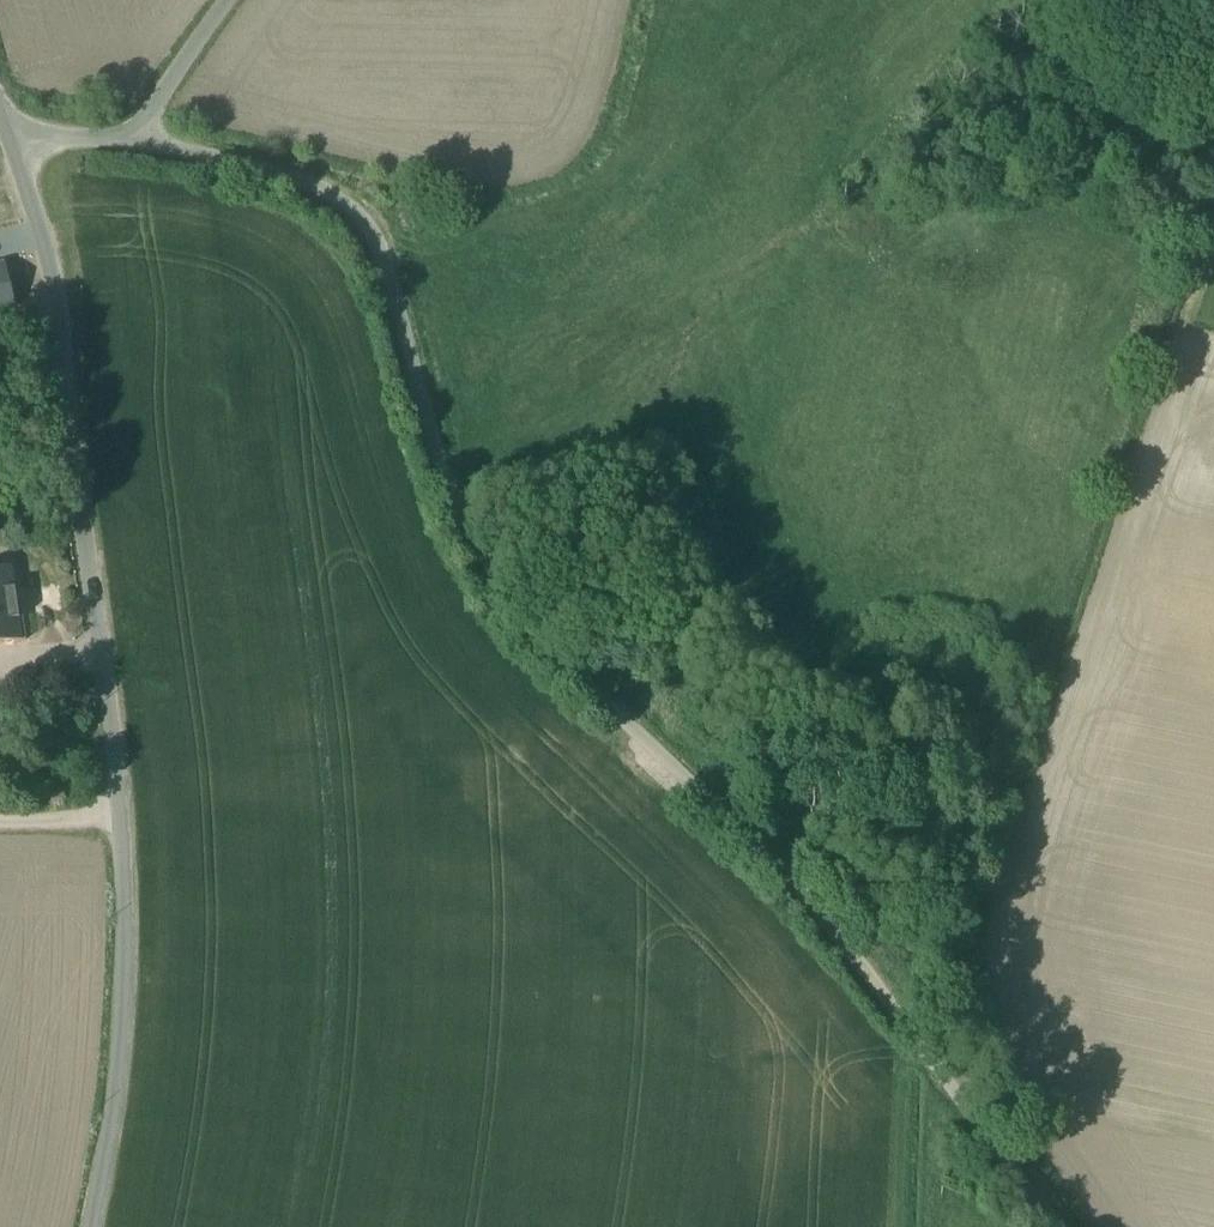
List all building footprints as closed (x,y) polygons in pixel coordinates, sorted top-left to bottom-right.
[(0,571),(0,644),(26,640),(22,617),(19,617),(12,569),(0,571)] [(602,799),(589,799),(589,812),(602,812),(602,799)]
